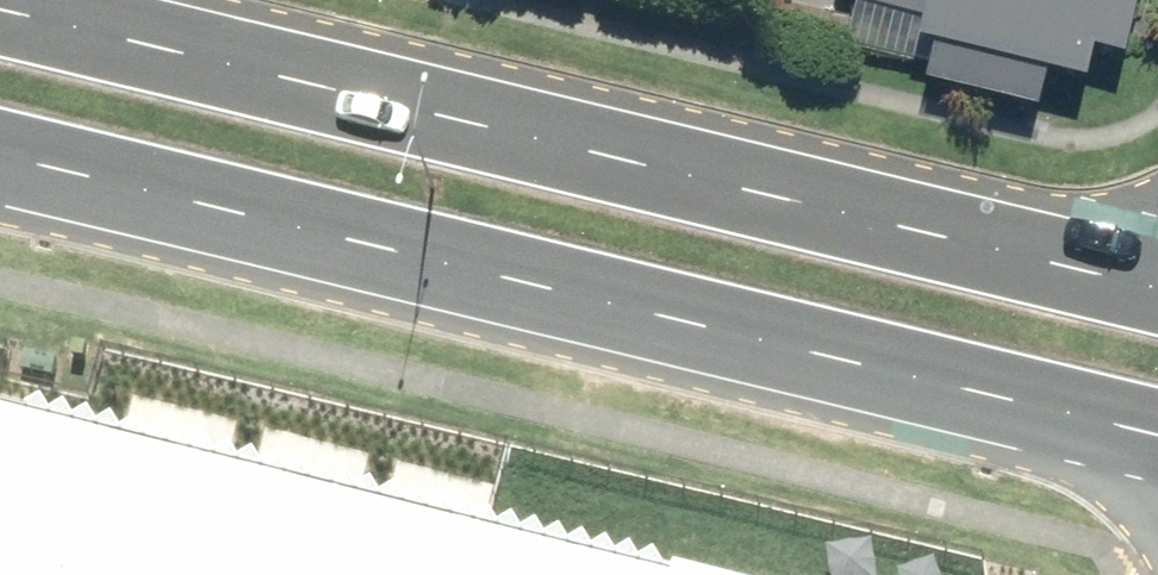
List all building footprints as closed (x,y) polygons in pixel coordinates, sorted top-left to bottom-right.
[(965,32),(1078,57),(1088,11),(1130,20),(1135,0),(972,0),(965,32)] [(68,413),(0,397),(0,574),(706,574),(68,413)]
